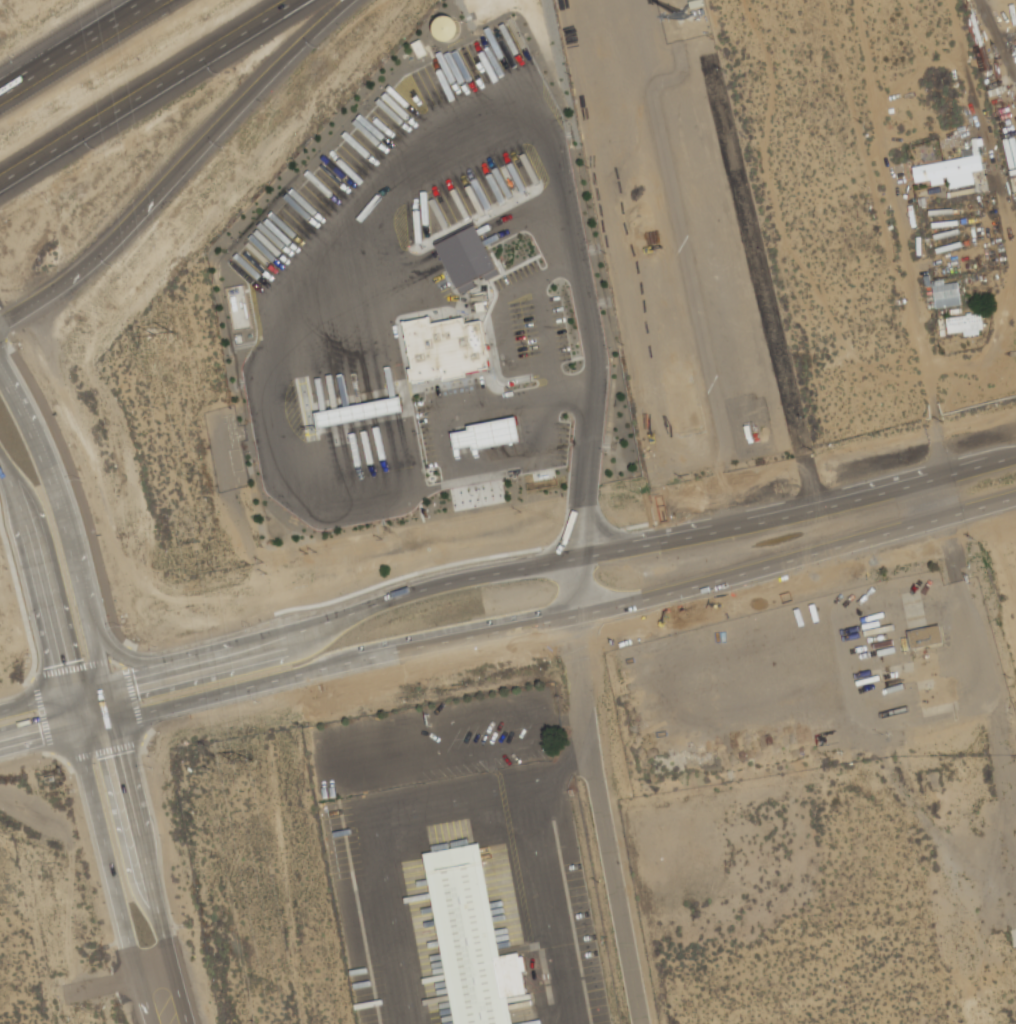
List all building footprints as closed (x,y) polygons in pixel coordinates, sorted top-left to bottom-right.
[(451,35),(448,38),(444,39),(441,40),(437,39),(434,37),(431,34),(430,31),(430,27),(430,23),(433,20),(436,17),(440,16),(444,16),(448,18),(451,21),(453,25),(453,28),(453,32),(451,35)] [(986,172),(983,156),(914,167),(917,183),(986,172)] [(472,226),(433,246),(455,289),(494,269),(472,226)] [(962,306),(958,281),(933,286),(937,310),(962,306)] [(948,318),(950,337),(986,334),(984,315),(948,318)] [(478,323),(400,340),(410,384),(487,367),(478,323)] [(390,408),(388,394),(325,402),(326,416),(390,408)] [(400,398),(314,414),(317,429),(403,412),(400,398)] [(513,417),(465,426),(465,430),(451,432),(454,449),(469,446),(469,450),(518,441),(513,417)] [(922,600),(906,602),(914,649),(945,644),(942,625),(926,628),(922,600)] [(480,844),(513,1023),(457,1023),(426,854),(480,844)]
